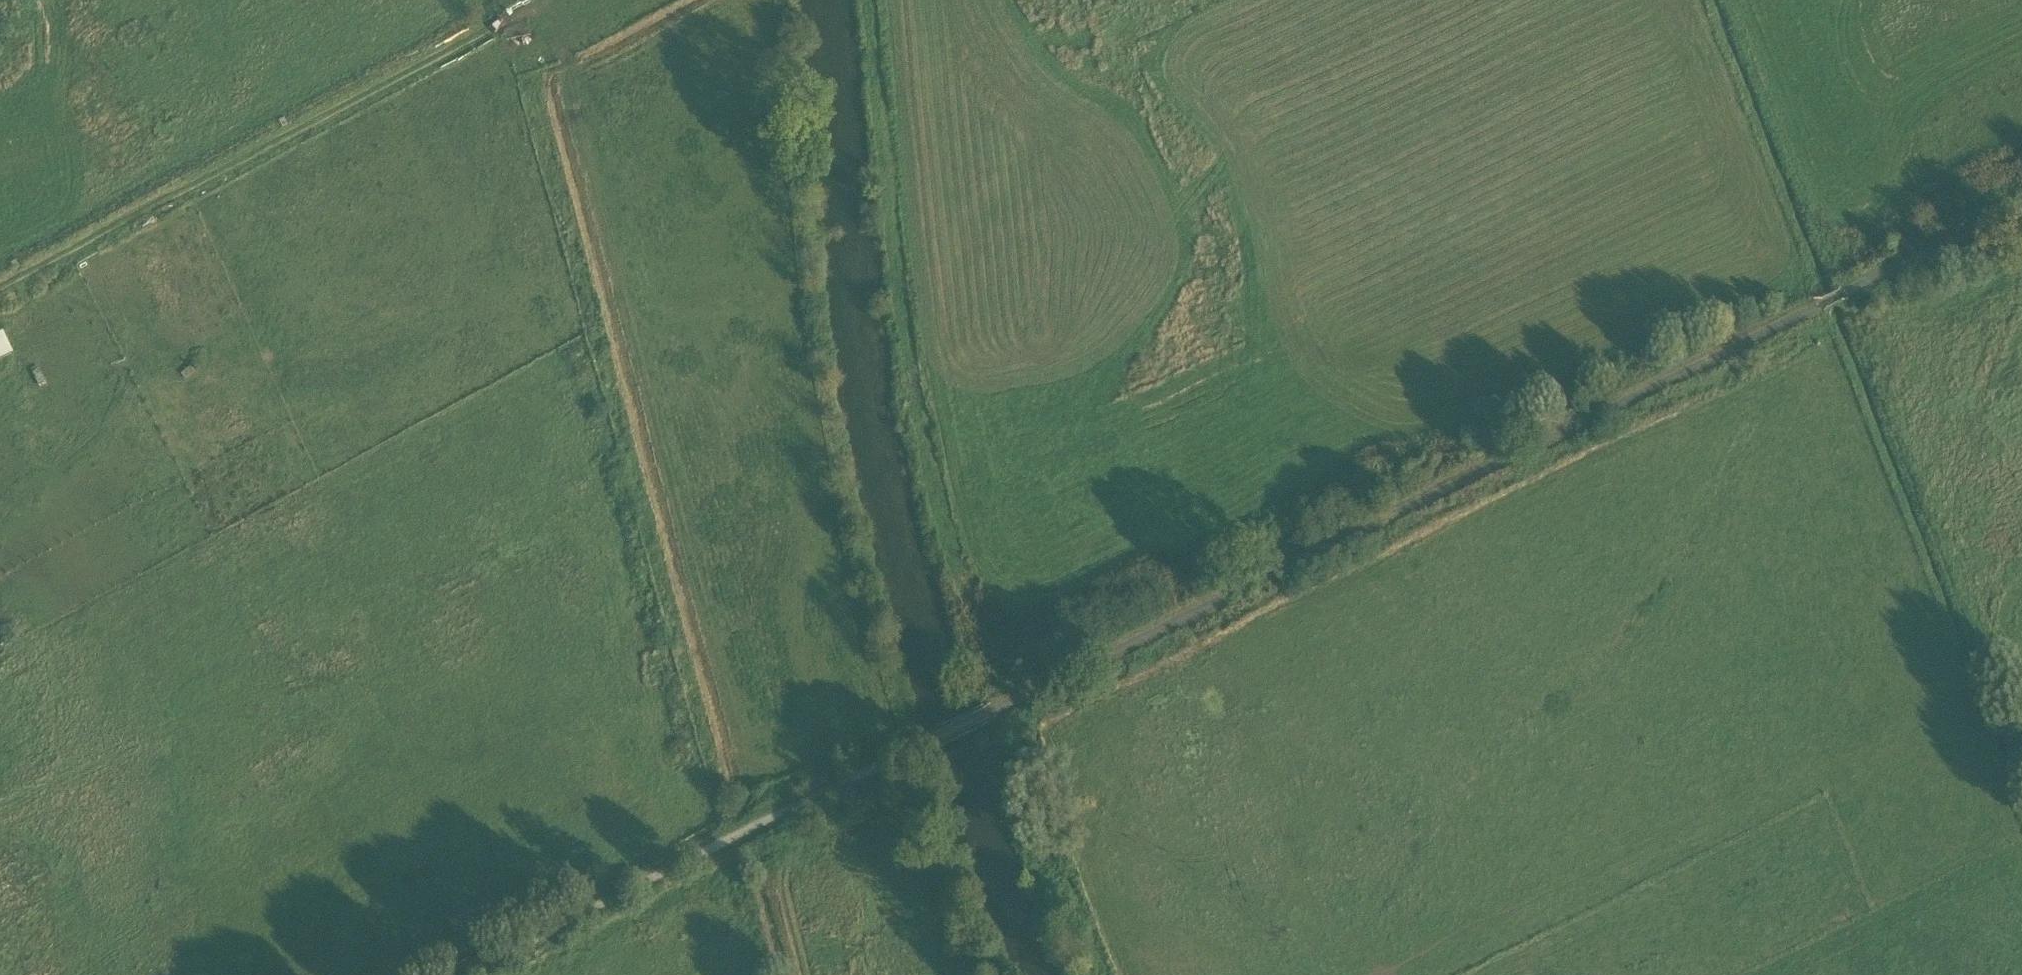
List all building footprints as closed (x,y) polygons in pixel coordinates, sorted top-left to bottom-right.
[(17,354),(8,334),(0,338),(0,362),(17,354)]
